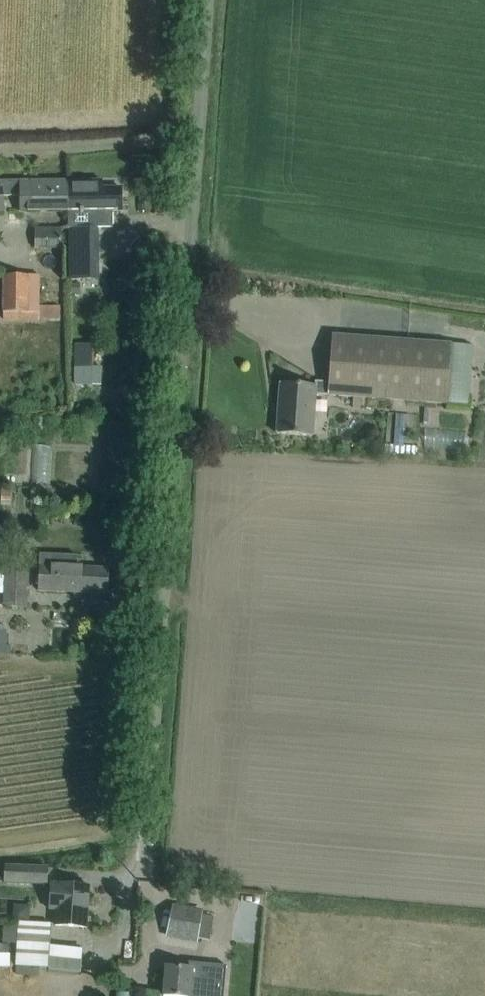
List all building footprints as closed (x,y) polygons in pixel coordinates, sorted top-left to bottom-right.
[(21,181),(1,181),(1,188),(2,188),(2,195),(20,195),(20,211),(21,211),(21,212),(67,211),(67,180),(21,181)] [(84,180),(67,180),(67,211),(68,211),(68,228),(71,228),(97,227),(112,227),(112,211),(121,211),(120,188),(101,188),(101,181),(84,180)] [(71,228),(71,279),(82,279),(82,263),(97,262),(97,227),(71,228)] [(61,248),(61,228),(35,228),(35,248),(61,248)] [(39,319),(40,275),(4,275),(3,319),(39,319)] [(447,404),(452,344),(332,335),(328,382),(315,381),(315,385),(280,383),(277,433),(313,436),(316,394),(447,404)] [(75,344),(75,367),(92,367),(92,344),(75,344)] [(74,383),(74,385),(92,385),(102,385),(102,367),(92,367),(75,367),(74,383)] [(402,447),(421,448),(423,419),(404,418),(402,447)] [(433,433),(432,453),(472,455),(473,435),(433,433)] [(11,505),(12,489),(2,488),(1,504),(11,505)] [(5,586),(4,606),(26,608),(29,559),(7,558),(7,552),(0,552),(0,586),(5,586)] [(77,567),(78,555),(40,554),(38,590),(108,594),(109,569),(77,567)] [(6,867),(6,883),(47,883),(47,868),(6,867)] [(89,886),(52,883),(50,909),(56,910),(55,925),(86,927),(89,886)] [(196,941),(202,914),(202,912),(173,907),(167,935),(196,941)] [(53,924),(45,923),(36,923),(19,922),(16,966),(49,968),(53,924)] [(10,966),(10,954),(8,954),(8,944),(0,944),(0,966),(10,966)] [(59,971),(89,973),(90,953),(60,951),(59,971)] [(170,995),(216,995),(217,985),(218,971),(193,969),(166,967),(163,995),(170,995)]
